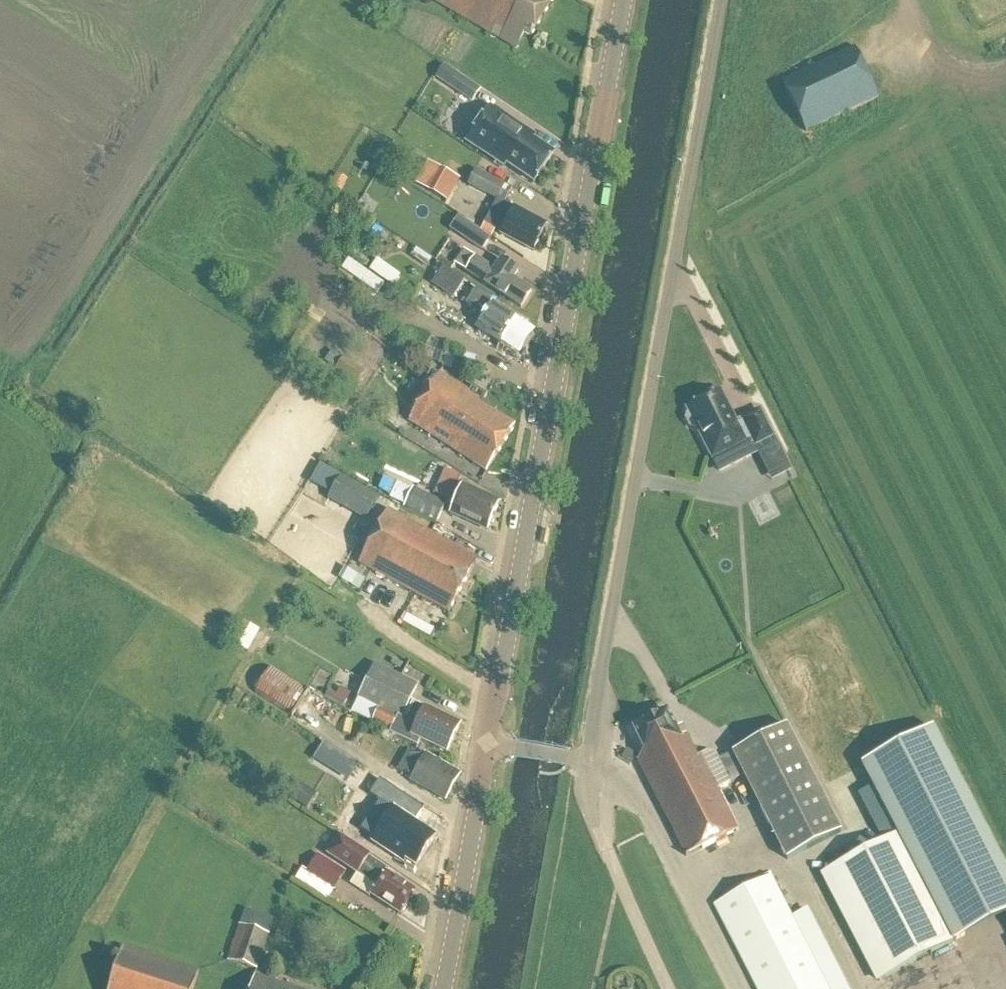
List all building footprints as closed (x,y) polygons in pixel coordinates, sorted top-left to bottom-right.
[(368,8),(373,0),(355,0),(368,8)] [(555,0),(429,0),(515,50),(524,35),(531,39),(555,0)] [(878,99),(854,50),(783,84),(807,133),(878,99)] [(533,185),(552,156),(527,139),(529,136),(490,110),(488,113),(469,142),(533,185)] [(447,205),(460,184),(439,172),(427,194),(447,205)] [(469,187),(505,207),(513,192),(477,172),(469,187)] [(533,253),(546,229),(514,211),(511,216),(494,207),(484,225),(501,235),(501,236),(533,253)] [(491,240),(470,226),(462,239),(482,253),(491,240)] [(521,310),(531,294),(513,281),(518,274),(501,262),(495,272),(463,251),(454,265),(521,310)] [(387,268),(378,262),(371,271),(380,278),(387,268)] [(454,300),(465,283),(443,268),(431,285),(454,300)] [(342,293),(347,285),(337,279),(332,287),(342,293)] [(519,354),(532,332),(492,306),(477,331),(499,345),(501,342),(519,354)] [(496,412),(483,403),(487,396),(473,387),(469,394),(439,375),(409,423),(487,473),(515,428),(494,416),(496,412)] [(720,393),(687,410),(689,414),(687,421),(690,428),(697,430),(712,460),(751,440),(755,448),(773,439),(760,413),(742,422),(743,423),(737,426),(720,393)] [(341,477),(327,501),(366,523),(379,499),(341,477)] [(487,531),(499,505),(462,488),(462,489),(457,487),(450,502),(455,504),(450,515),(459,520),(461,519),(487,531)] [(413,490),(405,506),(404,509),(437,525),(446,505),(413,490)] [(449,614),(478,562),(388,512),(359,565),(449,614)] [(243,623),(231,644),(248,654),(260,633),(243,623)] [(447,755),(460,727),(425,710),(425,711),(410,704),(418,687),(375,666),(352,714),(391,733),(389,736),(417,749),(420,743),(447,755)] [(291,717),(308,692),(271,669),(255,694),(291,717)] [(686,859),(738,831),(717,790),(730,784),(719,762),(715,755),(707,753),(697,759),(686,737),(680,740),(667,713),(664,715),(662,713),(654,717),(654,720),(633,731),(644,752),(637,763),(686,859)] [(841,833),(787,727),(733,755),(786,861),(841,833)] [(898,837),(953,945),(1005,918),(1005,871),(933,730),(861,767),(872,788),(857,795),(873,826),(888,818),(898,837)] [(631,765),(636,757),(628,752),(623,760),(631,765)] [(445,802),(460,776),(441,765),(441,764),(425,756),(410,783),(425,792),(425,791),(445,802)] [(381,777),(370,792),(394,808),(374,838),(406,859),(408,856),(418,862),(437,834),(416,820),(425,806),(381,777)] [(318,795),(291,779),(281,794),(308,811),(318,795)] [(876,985),(953,945),(898,837),(820,877),(876,985)] [(416,894),(387,876),(388,873),(368,860),(370,858),(340,838),(327,856),(368,883),(368,882),(377,888),(371,898),(401,917),(416,894)] [(347,872),(319,855),(308,872),(303,869),(296,880),(329,901),(347,872)] [(770,876),(715,906),(756,988),(827,988),(770,876)] [(257,971),(268,937),(239,928),(228,962),(257,971)] [(123,949),(110,988),(194,988),(199,973),(123,949)] [(255,978),(251,988),(290,988),(255,978)]
